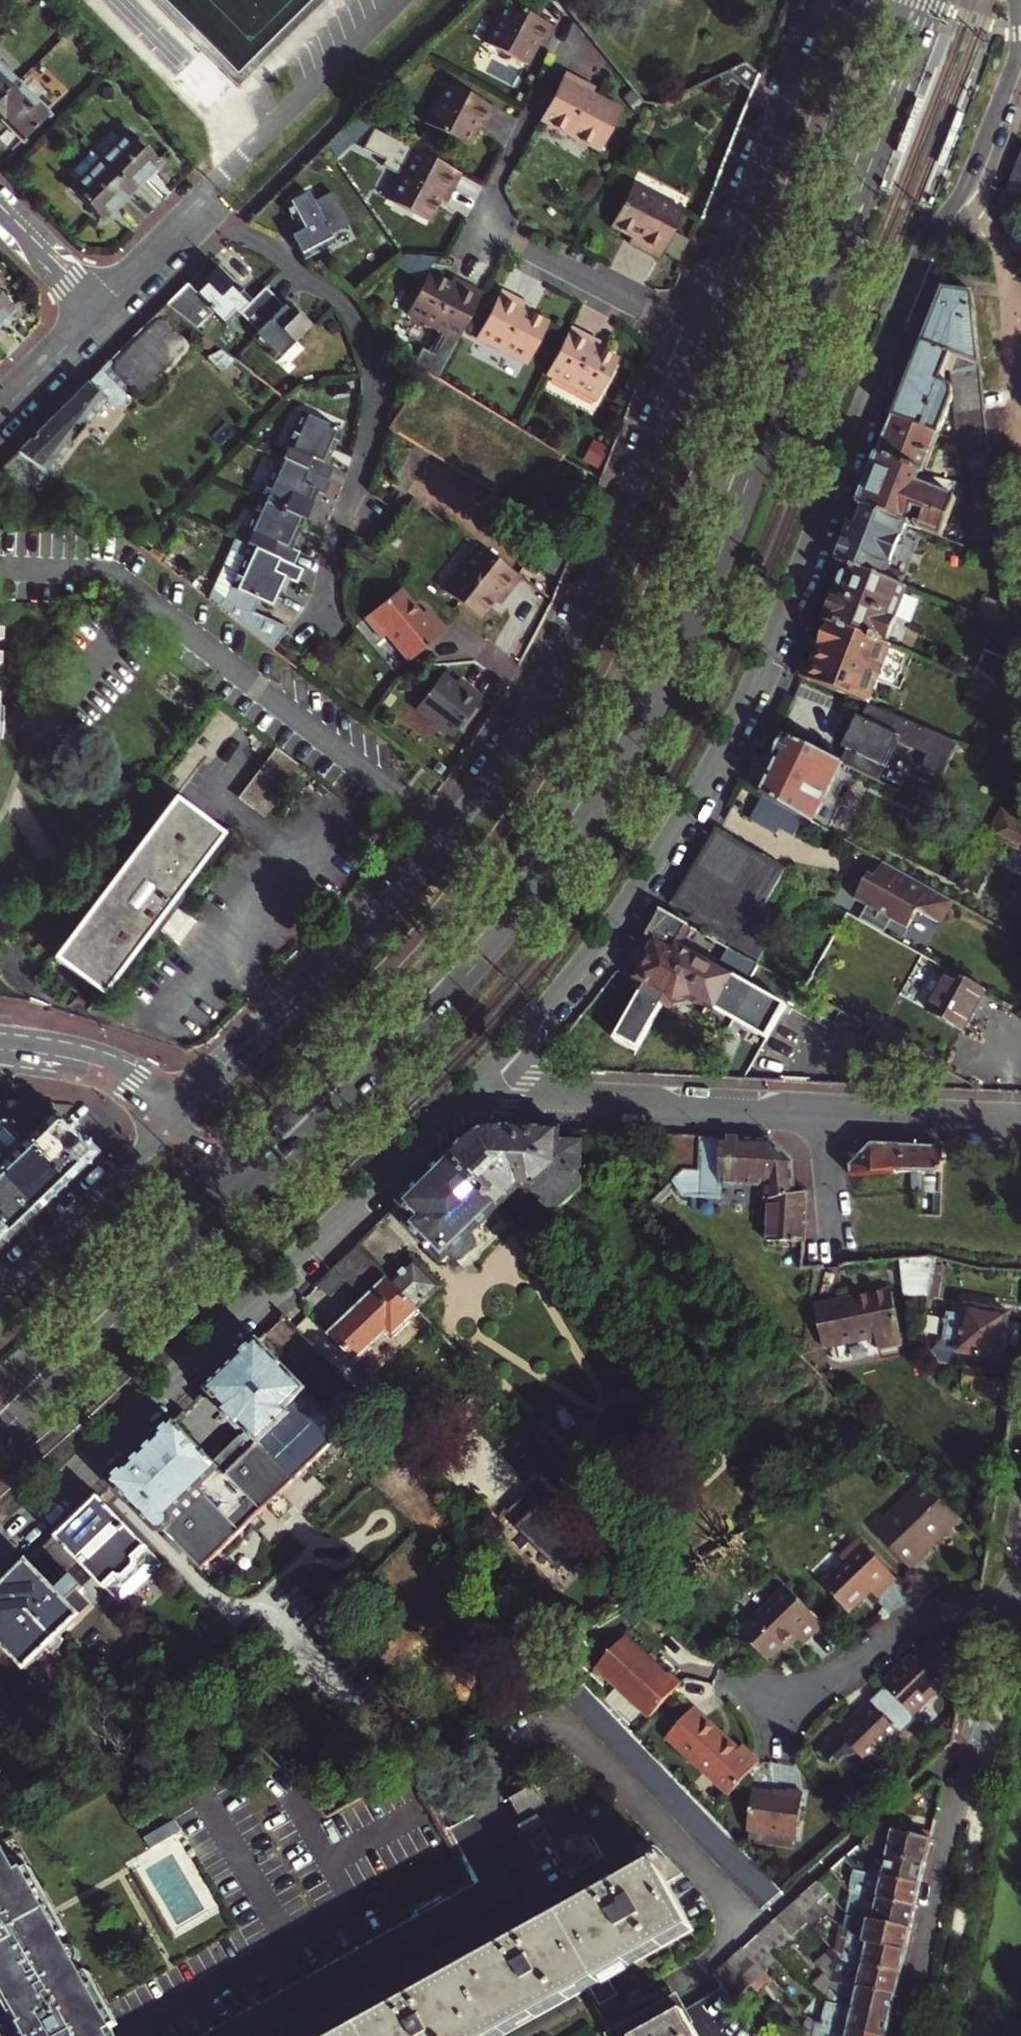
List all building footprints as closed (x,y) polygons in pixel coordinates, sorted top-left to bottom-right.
[(549,44),(558,24),(511,0),(505,0),(486,39),(530,63),(542,40),(549,44)] [(727,70),(749,94),(757,75),(742,62),(727,70)] [(17,84),(0,67),(0,101),(17,84)] [(541,119),(602,151),(625,109),(595,93),(598,87),(567,70),(541,119)] [(480,124),(486,127),(497,105),(447,79),(425,122),(470,144),(480,124)] [(49,116),(17,84),(0,101),(0,118),(24,142),(49,116)] [(343,154),(369,130),(360,119),(333,144),(343,154)] [(377,128),(369,151),(404,164),(413,141),(377,128)] [(131,193),(160,163),(131,135),(102,164),(131,193)] [(444,195),(450,198),(463,172),(415,147),(390,194),(433,217),(444,195)] [(102,221),(131,193),(102,164),(93,155),(75,173),(84,182),(73,193),(102,221)] [(1016,174),(1013,173),(1002,202),(1020,209),(1020,161),(1016,174)] [(628,241),(657,257),(683,208),(632,182),(610,223),(632,235),(628,241)] [(336,244),(331,235),(350,225),(332,191),(313,202),(308,193),(285,206),(293,222),(297,220),(302,231),(292,236),(305,261),(336,244)] [(239,314),(250,303),(216,267),(203,281),(204,282),(195,291),(187,283),(165,306),(196,331),(212,315),(225,328),(239,314)] [(454,342),(479,294),(451,279),(448,285),(426,274),(405,316),(435,332),(423,355),(417,352),(412,363),(421,370),(435,378),(454,342)] [(276,364),(311,329),(287,304),(284,307),(267,287),(250,303),(239,314),(257,334),(251,339),(276,364)] [(960,356),(981,366),(974,294),(943,289),(923,341),(960,356)] [(472,340),(522,366),(544,325),(523,314),(527,307),(497,292),(472,340)] [(12,308),(0,297),(0,320),(12,308)] [(147,394),(150,392),(187,352),(188,350),(189,348),(189,346),(188,345),(187,343),(186,341),(157,313),(107,363),(131,392),(134,394),(137,395),(140,396),(143,396),(145,396),(147,394)] [(541,376),(593,403),(615,362),(593,351),(597,344),(567,328),(541,376)] [(947,370),(952,373),(960,356),(923,341),(894,415),(939,432),(955,398),(955,397),(954,389),(941,383),(947,370)] [(221,371),(232,359),(231,358),(220,350),(208,356),(221,371)] [(953,384),(983,381),(981,366),(960,356),(952,373),(953,384)] [(51,478),(108,400),(114,406),(116,408),(119,408),(121,408),(123,407),(125,405),(125,402),(125,400),(125,398),(124,395),(99,371),(0,470),(0,477),(21,495),(45,473),(51,478)] [(955,397),(984,394),(983,381),(953,384),(954,389),(955,397)] [(956,412),(986,409),(984,394),(955,397),(955,398),(956,412)] [(958,427),(987,424),(986,409),(956,412),(958,427)] [(878,455),(923,473),(939,432),(894,415),(878,455)] [(333,470),(325,466),(330,454),(332,455),(342,435),(301,416),(281,460),(283,461),(328,482),(333,470)] [(959,442),(989,439),(987,424),(958,427),(959,440),(959,442)] [(961,455),(990,453),(989,439),(959,442),(961,455)] [(962,469),(992,466),(990,453),(961,455),(962,469)] [(943,537),(958,501),(918,484),(923,473),(878,455),(859,504),(867,507),(904,522),(943,537)] [(314,493),(323,498),(330,484),(328,482),(283,461),(277,472),(273,470),(259,501),(305,522),(312,506),(309,504),(314,493)] [(963,482),(993,480),(992,466),(962,469),(963,482)] [(970,548),(1001,560),(993,480),(963,482),(970,548)] [(293,539),(296,540),(305,522),(259,501),(245,532),(249,534),(244,544),(293,566),(299,554),(288,549),(293,539)] [(845,566),(881,580),(904,522),(867,507),(859,527),(855,539),(846,536),(836,563),(845,566)] [(846,536),(855,539),(859,527),(851,523),(846,536)] [(282,593),(280,592),(286,580),(296,585),(302,571),(293,566),(244,544),(237,540),(217,584),(229,589),(221,606),(220,609),(273,650),(289,629),(252,612),(257,601),(274,610),(282,593)] [(491,598),(496,602),(517,575),(513,571),(509,570),(475,543),(440,588),(465,607),(477,616),(491,598)] [(832,574),(841,578),(845,566),(836,563),(832,574)] [(914,628),(895,622),(908,591),(881,580),(845,566),(841,578),(833,598),(828,600),(824,610),(826,616),(824,622),(828,624),(892,648),(904,653),(914,628)] [(210,599),(221,606),(229,589),(217,584),(210,599)] [(409,659),(440,631),(421,610),(419,611),(398,588),(363,619),(374,632),(383,639),(386,636),(402,654),(409,659)] [(440,631),(443,629),(424,607),(421,610),(440,631)] [(876,686),(892,691),(903,663),(888,657),(892,648),(828,624),(812,666),(803,662),(797,677),(867,704),(868,705),(876,686)] [(436,681),(471,709),(482,694),(468,684),(464,690),(455,684),(441,674),(436,681)] [(464,690),(468,684),(460,677),(455,684),(464,690)] [(451,736),(471,709),(436,681),(415,709),(451,736)] [(867,704),(860,718),(856,716),(841,747),(849,752),(842,765),(876,782),(896,741),(926,755),(920,768),(940,778),(949,760),(1020,796),(1020,771),(868,705),(867,704)] [(758,793),(812,824),(842,765),(785,737),(783,741),(781,741),(779,742),(777,743),(776,744),(775,746),(775,747),(775,749),(775,751),(776,753),(777,754),(758,793)] [(271,817),(307,765),(278,744),(242,796),(271,817)] [(184,895),(179,890),(222,833),(174,797),(53,957),(101,994),(145,935),(151,939),(184,895)] [(1020,853),(1020,823),(1004,814),(992,839),(1008,847),(1020,853)] [(779,932),(767,926),(762,904),(780,875),(786,866),(716,829),(713,827),(662,912),(760,967),(779,932)] [(1020,879),(1020,853),(1008,847),(998,868),(1020,879)] [(919,910),(939,922),(952,901),(882,862),(874,877),(868,873),(853,898),(869,907),(861,921),(881,932),(889,918),(909,929),(919,910)] [(694,930),(666,914),(648,939),(650,940),(645,947),(654,954),(639,981),(643,983),(639,991),(646,995),(619,1043),(641,1056),(669,1007),(675,1011),(680,1004),(698,999),(773,1041),(792,1008),(684,947),(694,930)] [(927,1011),(963,1030),(985,991),(948,970),(927,1011)] [(65,1180),(94,1152),(55,1113),(57,1104),(7,1102),(4,1119),(65,1180)] [(65,1180),(4,1119),(0,1119),(0,1171),(35,1209),(65,1180)] [(585,1169),(582,1169),(583,1143),(562,1142),(562,1129),(488,1124),(470,1135),(451,1154),(499,1205),(500,1206),(520,1186),(534,1186),(550,1205),(560,1206),(580,1188),(580,1177),(585,1177),(585,1169)] [(682,1171),(697,1174),(698,1137),(656,1135),(655,1167),(672,1183),(682,1171)] [(770,1199),(793,1195),(793,1161),(770,1141),(722,1139),(721,1182),(768,1185),(767,1199),(770,1199)] [(919,1169),(903,1169),(904,1148),(875,1146),(851,1166),(852,1175),(895,1170),(896,1175),(919,1175),(919,1169)] [(928,1190),(941,1191),(942,1150),(904,1148),(903,1169),(919,1169),(919,1175),(920,1180),(912,1180),(913,1187),(921,1187),(921,1190),(928,1190)] [(470,1233),(499,1205),(451,1154),(402,1201),(416,1216),(408,1224),(441,1260),(450,1252),(454,1256),(459,1254),(461,1254),(471,1244),(471,1243),(475,1237),(470,1233)] [(897,1192),(896,1175),(895,1170),(852,1175),(854,1197),(897,1192)] [(35,1209),(0,1171),(0,1243),(35,1209)] [(770,1218),(806,1219),(807,1195),(793,1195),(770,1199),(770,1218)] [(769,1246),(804,1247),(806,1219),(770,1218),(769,1246)] [(360,1289),(380,1270),(357,1246),(337,1265),(347,1277),(360,1289)] [(908,1258),(909,1293),(935,1293),(934,1257),(908,1258)] [(417,1308),(439,1287),(413,1259),(391,1281),(417,1308)] [(318,1284),(329,1295),(347,1277),(337,1265),(318,1284)] [(390,1329),(395,1334),(420,1311),(417,1308),(391,1281),(388,1278),(331,1332),(357,1360),(390,1329)] [(878,1354),(903,1350),(892,1295),(850,1303),(852,1311),(818,1317),(825,1350),(875,1341),(878,1354)] [(818,1317),(852,1311),(850,1303),(817,1309),(818,1317)] [(941,1364),(1001,1375),(1012,1314),(968,1306),(966,1317),(950,1314),(941,1364)] [(166,1529),(203,1568),(348,1430),(261,1339),(208,1389),(225,1407),(222,1411),(240,1431),(244,1428),(248,1432),(216,1463),(176,1420),(111,1483),(136,1509),(133,1512),(138,1517),(141,1515),(159,1533),(166,1529)] [(921,1558),(919,1556),(945,1530),(947,1533),(951,1536),(964,1524),(921,1479),(908,1492),(910,1494),(916,1500),(890,1525),(884,1520),(879,1515),(867,1527),(908,1570),(921,1558)] [(526,1525),(574,1570),(606,1537),(558,1492),(526,1525)] [(884,1520),(890,1525),(916,1500),(910,1494),(884,1520)] [(123,1609),(167,1566),(98,1495),(54,1537),(123,1609)] [(919,1556),(921,1558),(947,1533),(945,1530),(919,1556)] [(173,1661),(123,1609),(54,1537),(6,1585),(63,1644),(80,1661),(125,1707),(173,1661)] [(875,1600),(896,1580),(859,1541),(838,1561),(843,1566),(820,1587),(848,1615),(869,1594),(875,1600)] [(63,1644),(6,1585),(0,1590),(0,1644),(27,1672),(45,1655),(48,1658),(63,1644)] [(802,1648),(823,1628),(786,1590),(739,1635),(766,1663),(780,1651),(793,1638),(798,1643),(802,1648)] [(597,1666),(648,1719),(683,1685),(672,1673),(669,1676),(630,1635),(597,1666)] [(780,1651),(785,1656),(798,1643),(793,1638),(780,1651)] [(881,1686),(911,1718),(947,1683),(946,1682),(959,1670),(933,1643),(920,1655),(918,1652),(881,1686)] [(886,1759),(905,1741),(869,1703),(854,1717),(855,1723),(840,1737),(836,1734),(839,1731),(834,1727),(814,1746),(826,1758),(854,1752),(864,1763),(877,1751),(881,1754),(886,1759)] [(740,1750),(736,1754),(694,1710),(665,1738),(725,1800),(757,1768),(740,1750)] [(836,1734),(840,1737),(855,1723),(854,1717),(839,1731),(836,1734)] [(250,1756),(259,1750),(250,1741),(242,1748),(250,1756)] [(864,1763),(868,1767),(881,1754),(877,1751),(864,1763)] [(568,1879),(605,1859),(560,1778),(539,1790),(537,1785),(511,1798),(531,1834),(541,1829),(568,1879)] [(748,1831),(798,1838),(803,1793),(787,1791),(786,1797),(753,1792),(748,1831)] [(519,1893),(476,1816),(449,1830),(479,1882),(380,1938),(204,2035),(266,2035),(519,1893)] [(895,1834),(898,1835),(900,1824),(892,1816),(883,1824),(895,1834)] [(182,1835),(176,1824),(145,1841),(151,1852),(169,1842),(182,1835)] [(861,1851),(926,1864),(931,1842),(909,1837),(898,1835),(895,1834),(883,1824),(863,1843),(861,1851)] [(898,1835),(909,1837),(912,1826),(900,1824),(898,1835)] [(856,1871),(921,1886),(926,1864),(861,1851),(863,1843),(845,1858),(856,1871)] [(10,1999),(75,1965),(67,1950),(61,1939),(24,1873),(18,1876),(10,1862),(0,1844),(0,1980),(10,1999)] [(607,1980),(694,1930),(668,1884),(683,1875),(667,1857),(568,1913),(563,1916),(545,1926),(541,1928),(367,2026),(363,2028),(348,2035),(508,2035),(579,1995),(584,1993),(601,1983),(607,1980)] [(855,1894),(916,1907),(921,1886),(856,1871),(845,1858),(831,1871),(849,1893),(855,1894)] [(24,1873),(16,1859),(10,1862),(18,1876),(24,1873)] [(67,1935),(30,1869),(24,1873),(61,1939),(67,1935)] [(814,1929),(826,1917),(817,1905),(830,1894),(819,1882),(793,1905),(809,1923),(814,1929)] [(850,1918),(911,1931),(916,1907),(855,1894),(850,1917),(850,1918)] [(793,1938),(809,1923),(793,1905),(777,1920),(793,1938)] [(542,1921),(545,1926),(563,1916),(561,1911),(542,1921)] [(814,1929),(824,1941),(839,1926),(826,1917),(814,1929)] [(865,1945),(906,1953),(911,1931),(850,1918),(847,1931),(865,1945)] [(793,1939),(793,1938),(777,1920),(773,1923),(761,1933),(778,1953),(793,1939)] [(842,1961),(902,1974),(906,1953),(865,1945),(847,1931),(840,1926),(834,1952),(837,1956),(842,1961)] [(782,1958),(778,1953),(761,1933),(743,1948),(765,1973),(782,1958)] [(750,1985),(765,1973),(743,1948),(728,1961),(750,1985)] [(70,1949),(67,1950),(75,1965),(78,1963),(79,1961),(80,1958),(80,1955),(78,1952),(76,1950),(73,1949),(70,1949)] [(831,1983),(897,1997),(902,1974),(842,1961),(837,1956),(821,1971),(831,1983)] [(738,1997),(750,1985),(728,1961),(715,1972),(738,1997)] [(75,1965),(10,1999),(25,2025),(21,2027),(24,2032),(26,2035),(76,2035),(56,2000),(86,1984),(82,1977),(75,1965)] [(86,1984),(92,1980),(89,1974),(82,1977),(86,1984)] [(4,2003),(10,1999),(0,1980),(0,1996),(4,2003)] [(118,2026),(92,1980),(86,1984),(110,2027),(111,2029),(118,2026)] [(596,2009),(611,2001),(601,1983),(584,1993),(591,2006),(594,2010),(596,2009)] [(827,2003),(892,2017),(897,1997),(831,1983),(827,2003)] [(56,2000),(76,2035),(108,2035),(105,2032),(111,2029),(110,2027),(86,1984),(56,2000)] [(640,2034),(636,2027),(669,2008),(673,2015),(683,2009),(692,2025),(695,2023),(688,2012),(678,1993),(609,2031),(606,2033),(607,2035),(636,2035),(640,2034)] [(631,2018),(652,2007),(647,1997),(618,2013),(622,2020),(630,2016),(631,2018)] [(892,2017),(827,2003),(821,2026),(868,2035),(888,2035),(892,2017)] [(695,2030),(692,2025),(683,2009),(673,2015),(669,2008),(636,2027),(640,2034),(636,2035),(698,2035),(695,2030)] [(344,2035),(348,2035),(363,2028),(361,2024),(343,2034),(344,2035)] [(821,2026),(817,2024),(814,2035),(868,2035),(821,2026)]
